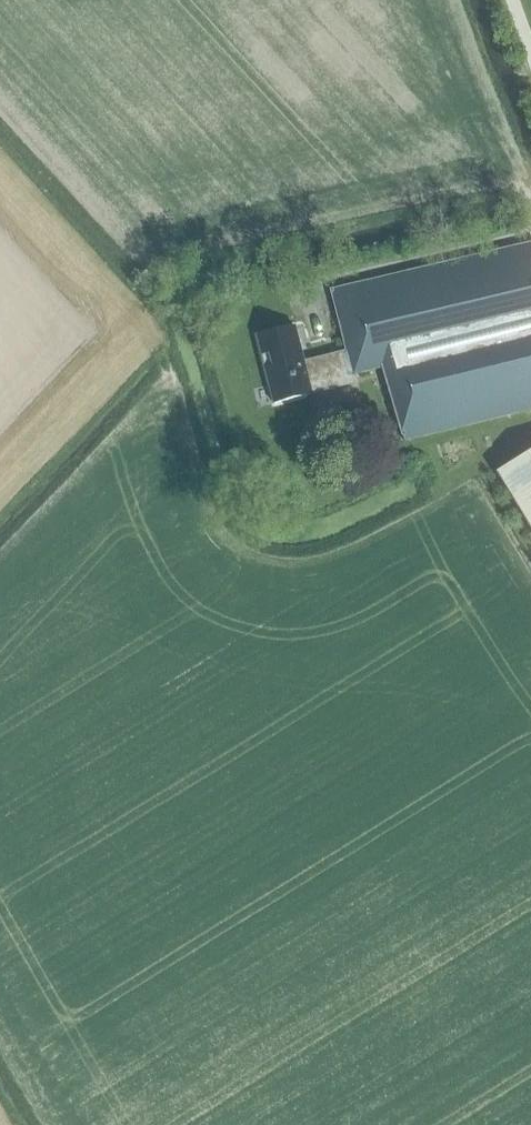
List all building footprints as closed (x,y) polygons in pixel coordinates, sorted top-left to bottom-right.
[(530,409),(530,243),(330,291),(346,356),(302,368),(292,327),(255,336),(272,404),(309,396),(307,387),(380,367),(401,440),(530,409)] [(497,471),(530,529),(530,451),(497,471)]
